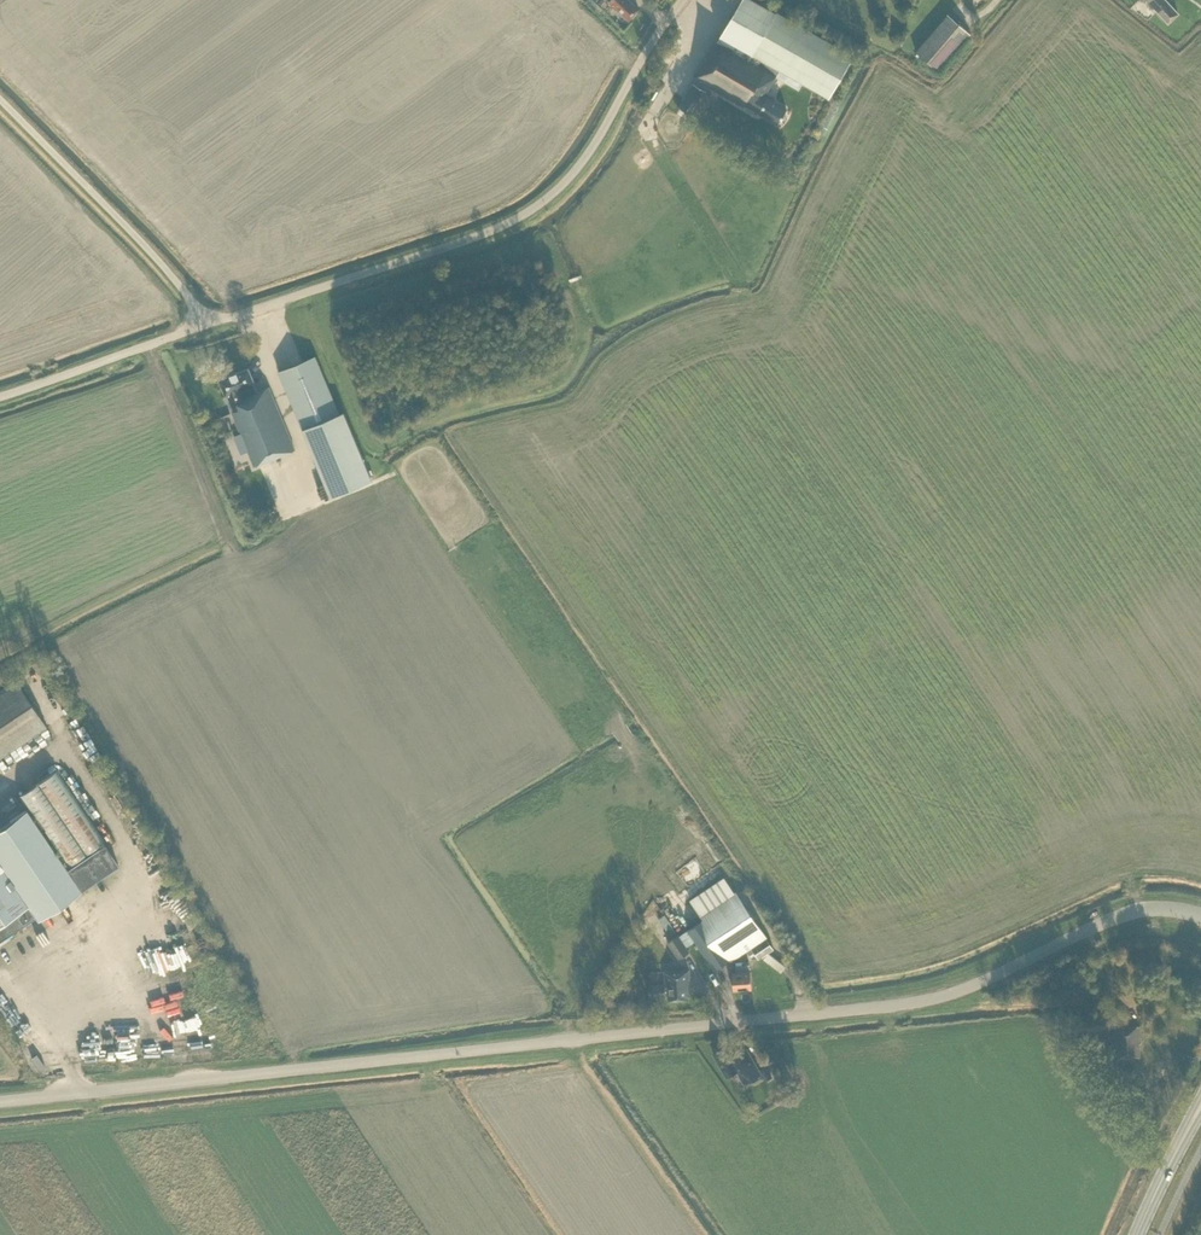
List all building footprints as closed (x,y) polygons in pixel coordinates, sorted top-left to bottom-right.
[(609,1),(609,2),(629,20),(639,9),(629,0),(608,0),(609,1)] [(755,0),(742,0),(696,79),(746,107),(747,105),(780,123),(788,108),(766,95),(776,77),(799,91),(804,82),(829,97),(853,55),(777,11),(776,12),(755,0)] [(1166,0),(1143,0),(1145,2),(1147,0),(1149,2),(1147,4),(1150,8),(1152,6),(1168,23),(1178,13),(1166,0)] [(938,71),(970,34),(948,15),(916,51),(938,71)] [(694,116),(708,92),(694,84),(681,108),(694,116)] [(339,414),(316,357),(279,372),(330,497),(371,480),(344,412),(339,414)] [(257,391),(254,384),(255,384),(248,368),(219,380),(226,396),(227,395),(234,411),(232,412),(254,466),(295,450),(269,387),(257,391)] [(238,473),(244,471),(241,462),(234,465),(238,473)] [(46,726),(15,680),(0,690),(0,757),(46,726)] [(56,770),(19,796),(36,821),(34,822),(26,810),(0,827),(0,941),(24,925),(23,923),(35,915),(38,919),(80,891),(79,889),(117,864),(104,844),(66,869),(41,832),(42,831),(66,866),(104,841),(56,770)] [(734,892),(724,877),(691,899),(691,903),(703,920),(687,930),(714,970),(729,960),(731,961),(751,948),(759,958),(774,948),(765,935),(750,913),(751,913),(736,890),(734,892)] [(671,923),(665,927),(672,939),(678,935),(671,923)] [(678,935),(672,939),(667,942),(678,958),(689,951),(678,935)] [(749,965),(749,961),(736,962),(736,966),(736,972),(732,973),(733,990),(751,989),(750,971),(749,971),(749,965)] [(688,999),(687,985),(690,985),(689,970),(664,971),(665,985),(649,986),(650,990),(648,990),(648,993),(650,993),(650,997),(664,996),(664,995),(668,995),(668,1000),(688,999)] [(1141,1043),(1139,1026),(1112,1028),(1114,1042),(1114,1044),(1111,1044),(1108,1047),(1109,1056),(1112,1058),(1117,1058),(1139,1056),(1138,1043),(1141,1043)] [(732,1057),(726,1047),(713,1054),(726,1076),(737,1070),(744,1083),(760,1074),(746,1049),(732,1057)] [(765,1081),(772,1077),(766,1066),(759,1070),(765,1081)]
